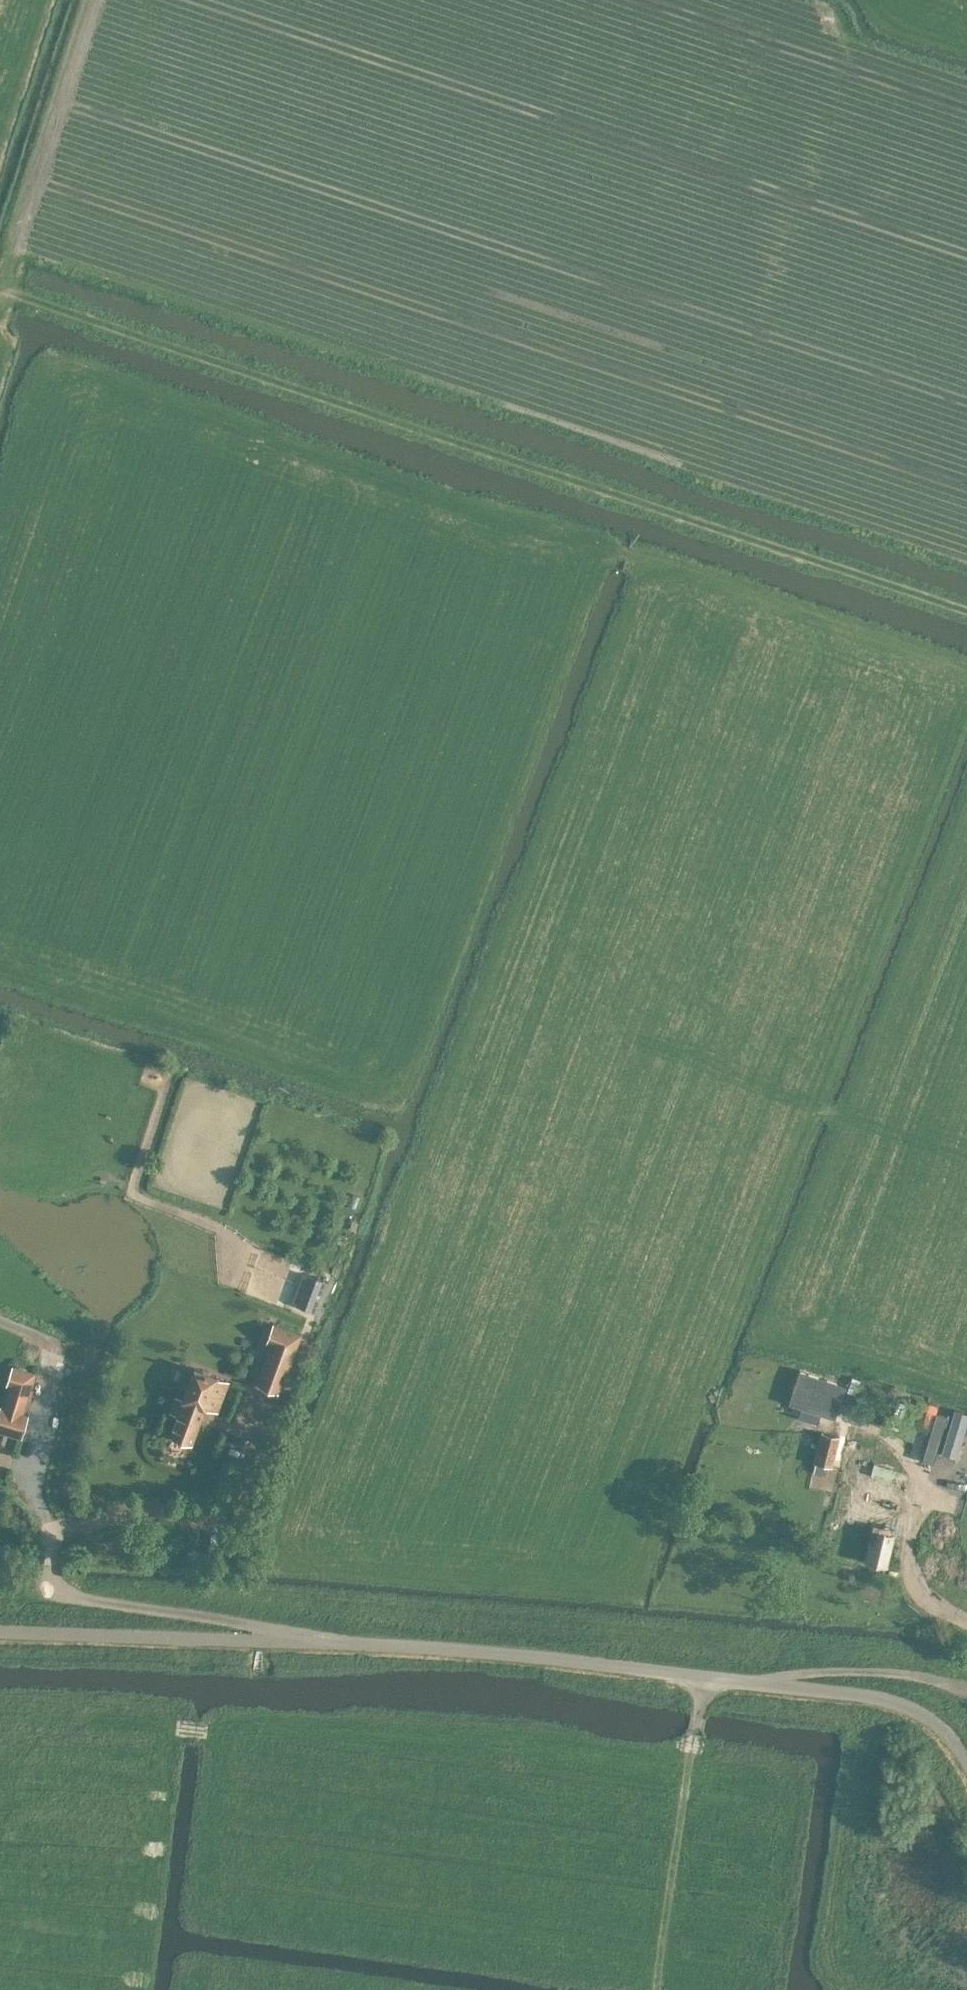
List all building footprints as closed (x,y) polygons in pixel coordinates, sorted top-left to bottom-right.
[(274,1343),(260,1381),(282,1390),(304,1332),(276,1322),(269,1340),(274,1343)] [(9,1403),(5,1402),(0,1419),(0,1426),(27,1434),(34,1411),(28,1409),(40,1369),(17,1362),(11,1381),(15,1382),(9,1403)] [(213,1370),(213,1369),(207,1367),(207,1368),(199,1365),(174,1432),(196,1440),(209,1404),(220,1408),(232,1377),(213,1370)] [(845,1383),(798,1368),(788,1401),(800,1405),(819,1411),(834,1416),(845,1383)] [(941,1450),(955,1454),(963,1428),(966,1429),(966,1412),(954,1408),(941,1450)] [(850,1469),(834,1542),(866,1549),(864,1558),(886,1563),(894,1528),(893,1527),(900,1496),(903,1481),(886,1477),(871,1474),(850,1469)]
